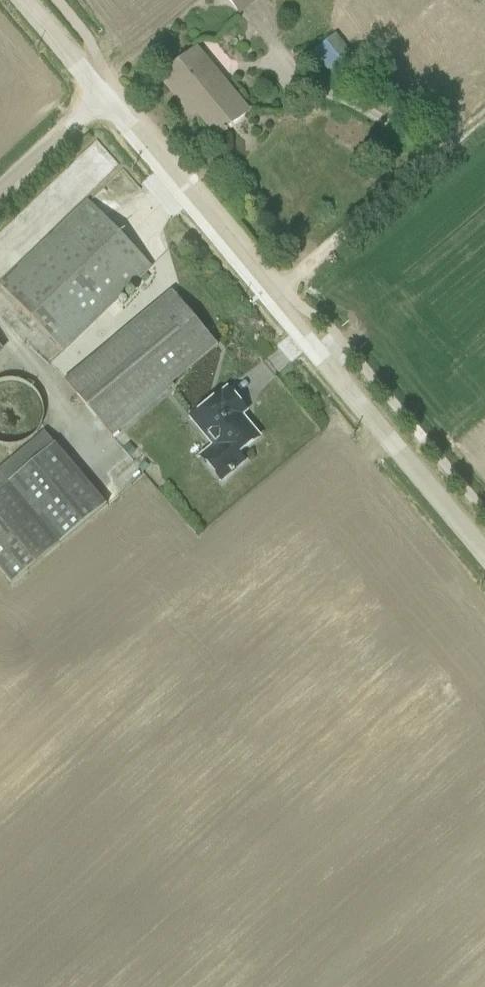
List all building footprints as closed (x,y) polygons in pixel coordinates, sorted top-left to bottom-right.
[(239,16),(259,0),(226,0),(239,16)] [(336,35),(312,54),(339,87),(361,69),(336,35)] [(216,139),(249,112),(198,51),(161,81),(191,117),(196,114),(216,139)] [(89,204),(0,288),(62,352),(150,268),(89,204)] [(172,294),(64,383),(111,440),(173,389),(170,385),(217,347),(172,294)] [(45,421),(44,415),(43,410),(40,404),(36,399),(31,394),(24,390),(14,388),(7,389),(0,390),(0,391),(0,451),(10,454),(17,453),(23,452),(30,448),(34,445),(38,441),(42,435),(44,427),(45,421)] [(199,458),(222,484),(246,464),(239,455),(259,439),(240,417),(245,413),(227,391),(190,422),(211,448),(199,458)] [(54,447),(43,434),(0,470),(0,574),(11,587),(107,508),(55,446),(54,447)]
